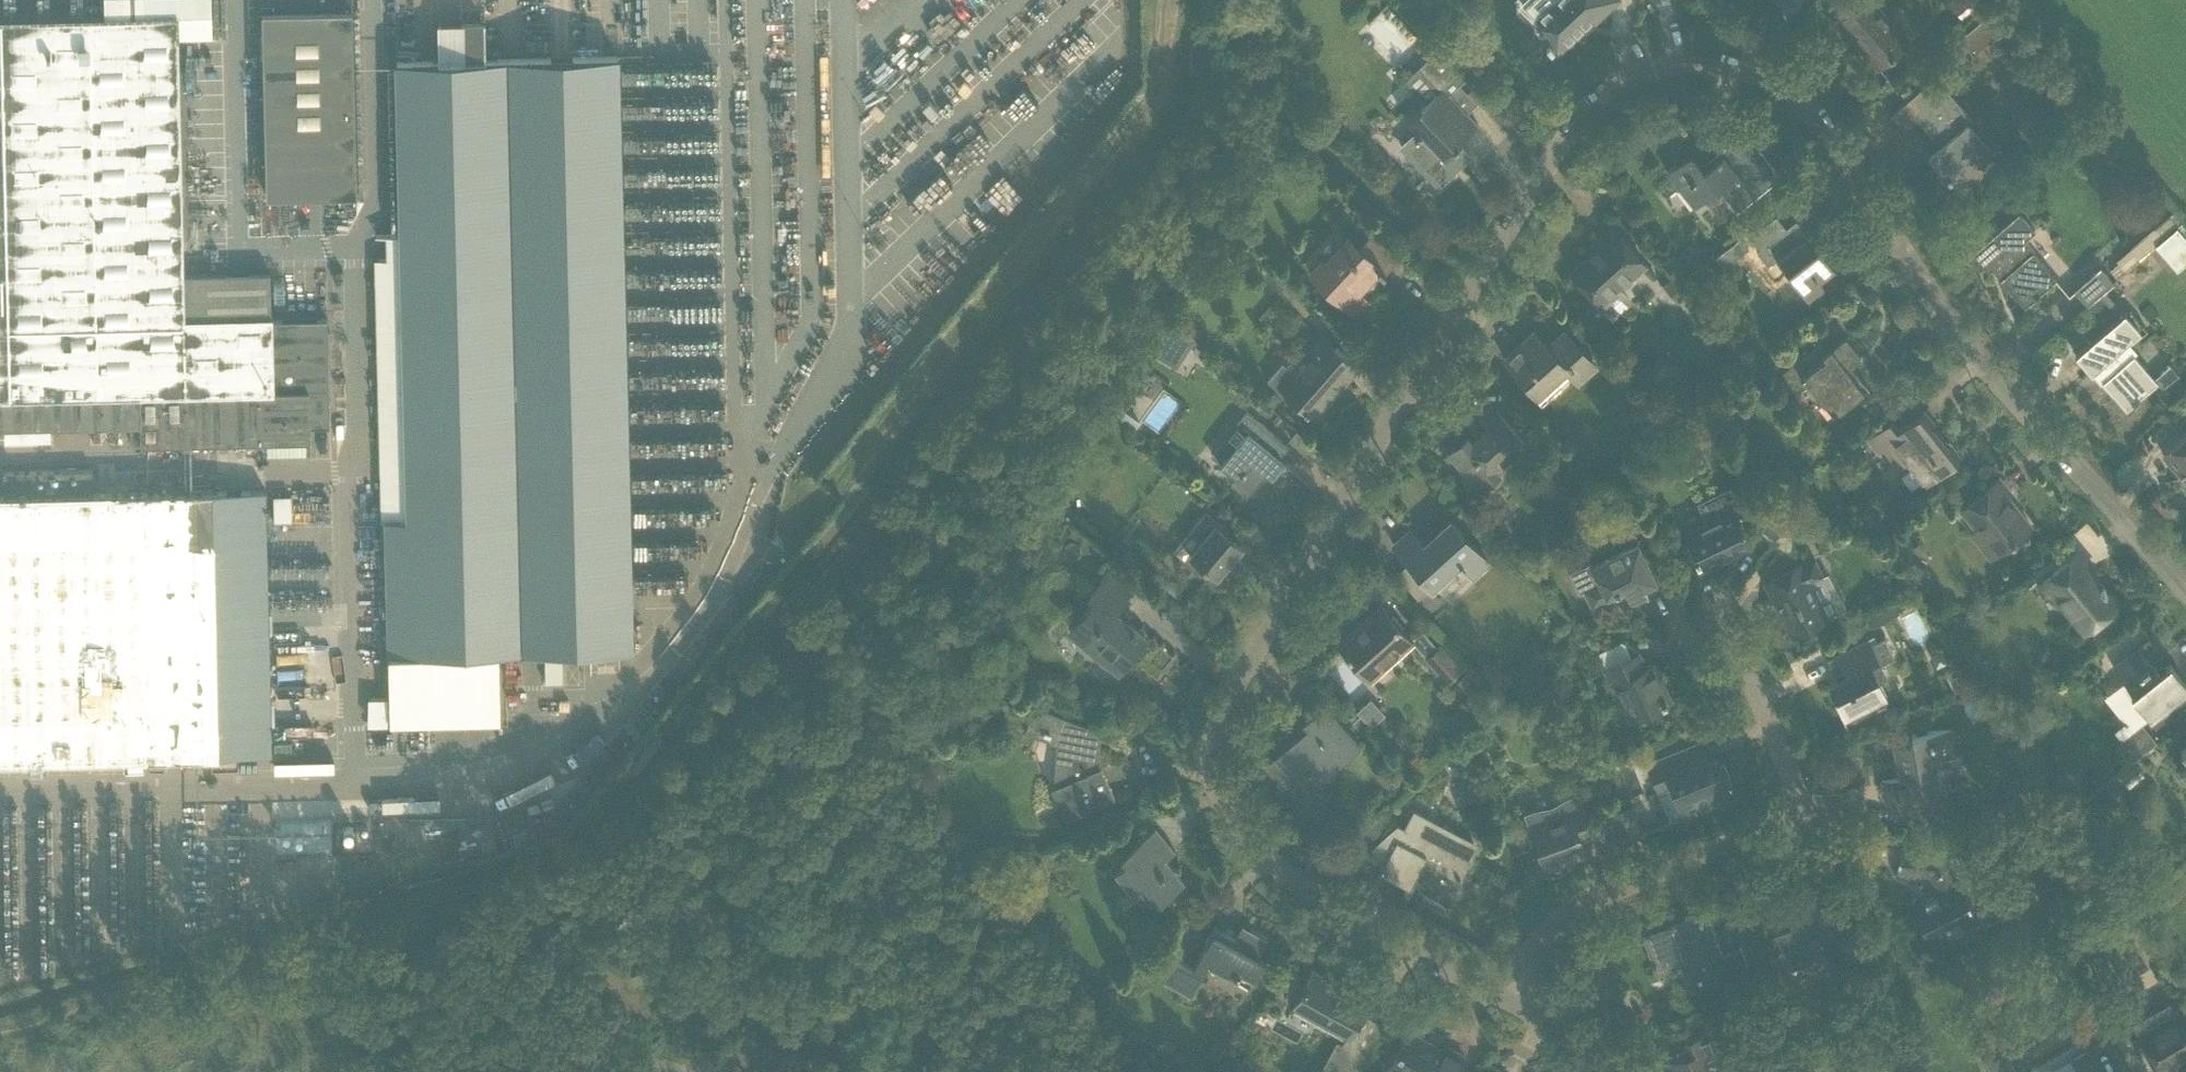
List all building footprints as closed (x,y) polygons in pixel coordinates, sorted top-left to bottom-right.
[(266,196),(357,194),(352,0),(262,0),(266,196)] [(1534,16),(1538,20),(1539,21),(1549,31),(1541,38),(1546,44),(1545,45),(1550,49),(1550,48),(1556,54),(1579,32),(1576,29),(1589,16),(1593,20),(1595,22),(1609,9),(1619,0),(1551,0),(1534,16)] [(1872,0),(1860,0),(1837,20),(1877,66),(1906,40),(1905,39),(1904,39),(1886,18),(1887,17),(1872,0)] [(1992,11),(1959,39),(1973,56),(2007,27),(1992,11)] [(5,427),(5,436),(51,435),(50,426),(130,424),(131,443),(267,440),(306,440),(311,439),(310,426),(330,425),(327,319),(273,320),(272,273),(225,274),(183,275),(178,35),(177,13),(105,15),(0,17),(0,427),(5,427)] [(437,60),(397,61),(408,520),(386,521),(390,654),(477,652),(478,708),(500,708),(499,651),(632,648),(618,56),(485,59),(485,21),(436,23),(437,60)] [(1419,67),(1440,89),(1407,120),(1417,131),(1401,146),(1438,185),(1468,156),(1457,144),(1478,124),(1451,95),(1466,80),(1437,49),(1419,67)] [(1927,93),(1922,87),(1896,109),(1909,124),(1916,118),(1947,155),(1935,165),(1946,178),(1945,179),(1948,182),(1949,181),(1960,194),(1991,166),(1972,144),(1980,137),(1967,123),(1972,119),(1940,82),(1927,93)] [(1269,147),(1278,137),(1268,129),(1259,138),(1269,147)] [(1749,160),(1733,139),(1718,151),(1721,155),(1704,169),(1691,152),(1667,171),(1694,206),(1717,188),(1736,212),(1780,177),(1760,152),(1749,160)] [(1769,193),(1762,200),(1769,209),(1777,202),(1769,193)] [(2039,293),(2056,279),(2032,251),(2030,252),(2022,242),(2035,231),(2018,212),(1972,253),(1988,272),(1991,269),(2024,306),(2035,297),(2036,299),(2041,295),(2039,293)] [(1796,220),(1786,228),(1776,215),(1749,236),(1759,249),(1757,251),(1768,266),(1777,259),(1807,297),(1823,285),(1818,279),(1833,266),(1796,220)] [(2167,216),(2116,260),(2125,271),(2155,245),(2176,227),(2167,216)] [(1630,298),(1619,286),(1644,263),(1611,226),(1593,242),(1597,247),(1570,271),(1599,303),(1611,315),(1630,298)] [(2185,261),(2185,238),(2176,227),(2155,245),(2176,270),(2185,261)] [(1369,237),(1366,240),(1356,250),(1345,240),(1324,262),(1322,260),(1310,272),(1354,313),(1367,300),(1356,290),(1377,268),(1382,273),(1394,260),(1369,237)] [(1716,257),(1724,267),(1748,248),(1740,238),(1716,257)] [(2113,282),(2106,273),(2100,267),(2074,289),(2087,304),(2113,282)] [(1677,273),(1667,282),(1682,299),(1693,290),(1677,273)] [(2099,297),(2089,306),(2098,315),(2108,306),(2099,297)] [(1164,331),(1152,350),(1176,364),(1192,337),(1155,307),(1146,321),(1164,331)] [(2140,330),(2124,312),(2075,355),(2091,373),(2093,371),(2126,409),(2132,403),(2133,405),(2140,399),(2138,397),(2157,381),(2134,354),(2132,355),(2124,345),(2140,330)] [(1504,358),(1538,395),(1547,387),(1544,383),(1563,366),(1577,381),(1595,365),(1564,331),(1547,346),(1534,331),(1504,358)] [(1354,366),(1319,335),(1290,369),(1283,362),(1267,380),(1281,393),(1284,389),(1304,406),(1303,408),(1307,411),(1308,410),(1315,416),(1332,396),(1330,394),(1354,366)] [(1798,359),(1781,373),(1796,392),(1807,384),(1832,416),(1868,387),(1851,366),(1861,358),(1845,337),(1822,355),(1825,358),(1808,371),(1798,359)] [(1482,417),(1490,425),(1471,442),(1467,437),(1447,455),(1480,491),(1500,474),(1496,469),(1525,443),(1493,407),(1482,417)] [(1247,411),(1237,423),(1210,455),(1237,477),(1231,484),(1246,496),(1266,472),(1271,476),(1284,461),(1263,444),(1273,433),(1247,411)] [(1886,441),(1879,433),(1870,440),(1879,452),(1880,451),(1879,450),(1882,448),(1899,469),(1900,469),(1899,468),(1908,461),(1922,478),(1911,486),(1914,490),(1954,458),(1929,427),(1931,425),(1921,413),(1886,441)] [(2164,454),(2185,480),(2185,434),(2164,454)] [(218,756),(218,755),(272,753),(266,490),(212,491),(212,490),(93,492),(93,469),(3,472),(4,495),(0,495),(0,761),(218,756)] [(1960,508),(1994,551),(1995,552),(2030,525),(2017,509),(2016,511),(2004,496),(2009,492),(1998,478),(1960,508)] [(1721,555),(1748,542),(1744,533),(1745,532),(1740,521),(1739,522),(1736,517),(1750,510),(1738,485),(1700,504),(1709,522),(1686,533),(1696,555),(1694,556),(1696,562),(1699,560),(1703,569),(1723,559),(1721,555)] [(291,496),(273,496),(274,522),(292,521),(291,496)] [(1773,544),(1793,520),(1781,505),(1759,532),(1773,544)] [(1180,557),(1179,559),(1210,584),(1241,546),(1202,514),(1189,530),(1201,540),(1184,560),(1180,557)] [(1393,545),(1431,587),(1459,562),(1472,576),(1488,562),(1450,520),(1422,545),(1409,530),(1393,545)] [(1907,539),(1906,545),(1910,550),(1916,552),(1922,548),(1923,541),(1919,536),(1913,535),(1907,539)] [(1578,590),(1582,589),(1590,604),(1622,588),(1630,604),(1636,601),(1637,600),(1637,599),(1636,596),(1645,592),(1644,589),(1656,583),(1638,544),(1591,567),(1589,563),(1570,573),(1578,590)] [(2079,552),(2040,584),(2047,593),(2051,590),(2083,631),(2116,605),(2105,591),(2106,590),(2102,585),(2099,588),(2088,575),(2094,570),(2079,552)] [(1775,574),(1764,580),(1772,597),(1790,631),(1825,613),(1809,584),(1821,578),(1822,579),(1823,579),(1811,556),(1775,574)] [(1129,591),(1107,573),(1090,593),(1095,597),(1069,629),(1085,642),(1088,639),(1121,665),(1144,636),(1113,610),(1129,591)] [(1893,602),(1864,616),(1870,628),(1898,614),(1893,602)] [(1369,679),(1412,641),(1403,631),(1405,629),(1392,615),(1390,617),(1380,606),(1338,644),(1369,679)] [(1834,656),(1827,660),(1837,681),(1829,685),(1844,717),(1873,702),(1882,698),(1886,696),(1880,682),(1887,678),(1881,665),(1895,658),(1884,637),(1871,644),(1868,639),(1834,656)] [(1460,669),(1439,646),(1426,658),(1447,682),(1460,669)] [(2113,667),(2133,692),(2130,695),(2149,719),(2185,690),(2185,685),(2169,663),(2159,672),(2139,647),(2113,667)] [(1631,655),(1606,668),(1623,703),(1630,700),(1638,716),(1670,700),(1652,663),(1638,670),(1631,655)] [(1481,662),(1480,673),(1499,674),(1500,664),(1481,662)] [(1468,672),(1458,681),(1468,692),(1478,683),(1468,672)] [(1361,715),(1369,724),(1371,726),(1385,714),(1371,698),(1357,711),(1361,715)] [(1267,765),(1293,794),(1334,757),(1339,763),(1360,744),(1324,705),(1303,723),(1308,728),(1267,765)] [(1041,738),(1041,737),(1056,743),(1053,786),(1051,787),(1065,818),(1114,797),(1100,765),(1090,762),(1096,734),(1100,735),(1101,731),(1034,706),(1024,732),(1041,738)] [(1369,724),(1361,715),(1353,722),(1361,731),(1369,724)] [(2156,742),(2142,724),(2117,743),(2131,761),(2156,742)] [(1885,800),(1895,799),(1897,813),(1949,820),(1943,784),(1938,785),(1934,760),(1955,756),(1950,728),(1911,735),(1912,741),(1894,744),(1899,777),(1882,780),(1885,800)] [(1692,745),(1648,763),(1660,792),(1673,786),(1684,813),(1732,792),(1728,782),(1731,780),(1729,775),(1726,777),(1717,756),(1709,759),(1702,741),(1692,745)] [(2066,801),(2081,788),(2060,762),(2045,775),(2066,801)] [(1531,813),(1525,815),(1546,868),(1572,858),(1571,854),(1583,849),(1580,840),(1592,835),(1577,795),(1572,797),(1570,799),(1568,801),(1565,806),(1560,810),(1554,813),(1548,814),(1542,814),(1536,813),(1533,813),(1531,813)] [(1641,833),(1632,806),(1609,815),(1618,841),(1641,833)] [(1466,854),(1473,841),(1414,811),(1405,829),(1397,825),(1372,848),(1387,856),(1383,863),(1381,862),(1378,866),(1411,883),(1426,854),(1424,853),(1428,845),(1445,854),(1438,868),(1457,878),(1458,881),(1461,880),(1460,877),(1471,857),(1466,854)] [(1155,827),(1120,856),(1125,861),(1114,870),(1129,889),(1140,880),(1159,902),(1184,881),(1165,859),(1175,851),(1155,827)] [(1927,877),(1934,895),(1912,906),(1930,942),(1978,918),(1946,853),(1899,847),(1896,874),(1927,877)] [(1730,977),(1732,983),(1751,976),(1741,949),(1722,956),(1705,910),(1684,918),(1685,922),(1642,938),(1654,969),(1680,959),(1691,991),(1730,977)] [(1214,925),(1205,941),(1207,942),(1193,968),(1174,958),(1162,981),(1190,996),(1207,964),(1249,987),(1263,960),(1257,956),(1267,938),(1241,925),(1235,936),(1214,925)] [(1156,948),(1150,960),(1162,967),(1169,954),(1156,948)] [(1311,968),(1302,985),(1304,986),(1294,1005),(1291,1010),(1292,1011),(1296,1004),(1347,1032),(1344,1039),(1345,1039),(1360,1012),(1362,1013),(1371,995),(1350,984),(1348,988),(1311,968)] [(1294,981),(1284,999),(1294,1005),(1304,986),(1302,985),(1294,981)] [(1707,995),(1696,1000),(1699,1008),(1711,1004),(1707,995)] [(2126,1031),(2110,1001),(2095,1009),(2112,1039),(2126,1031)] [(2177,1014),(2170,1001),(2131,1023),(2158,1071),(2185,1055),(2185,1009),(2177,1014)] [(2104,1044),(2086,1011),(2072,1020),(2090,1052),(2104,1044)] [(1464,1055),(1445,1045),(1441,1051),(1426,1043),(1428,1041),(1408,1030),(1387,1070),(1391,1071),(1455,1071),(1464,1055)] [(1668,1071),(1706,1071),(1702,1060),(1716,1055),(1707,1032),(1674,1044),(1678,1057),(1664,1062),(1668,1071)] [(2076,1071),(2100,1071),(2095,1062),(2091,1064),(2085,1052),(2070,1060),(2076,1071)] [(1344,1057),(1337,1053),(1327,1071),(1356,1071),(1360,1066),(1344,1057)]
